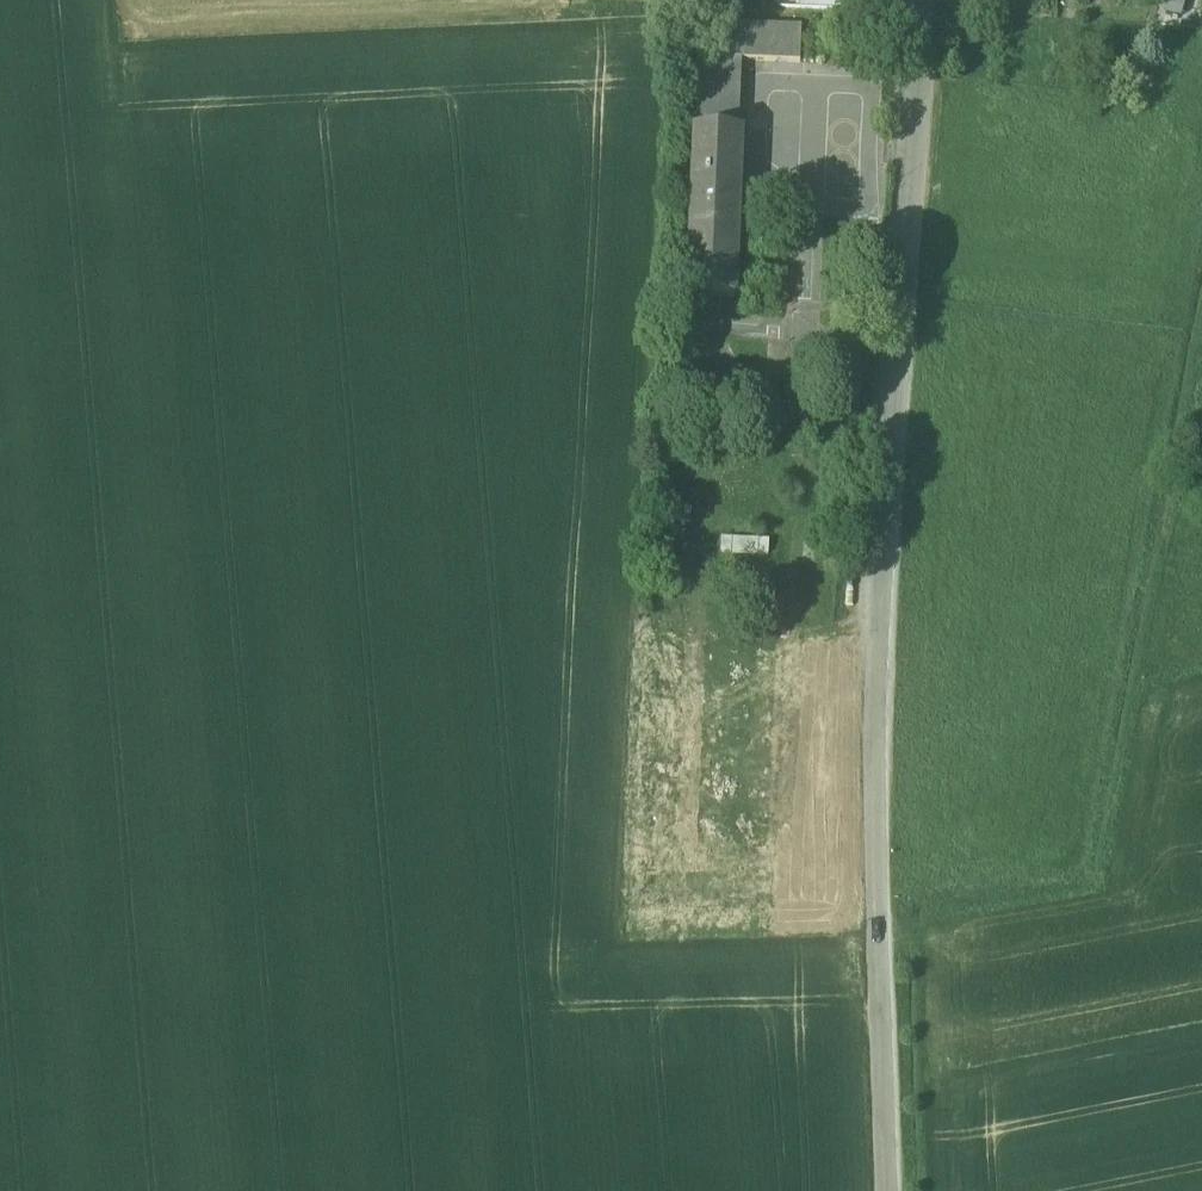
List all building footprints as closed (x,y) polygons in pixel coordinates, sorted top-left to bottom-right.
[(842,0),(799,0),(799,9),(842,10),(842,0)] [(801,28),(744,26),(699,24),(697,59),(700,59),(741,61),(743,61),(800,63),(801,28)] [(737,132),(741,61),(700,59),(696,131),(737,132)] [(687,297),(735,299),(741,133),(737,132),(696,131),(694,131),(687,297)]
